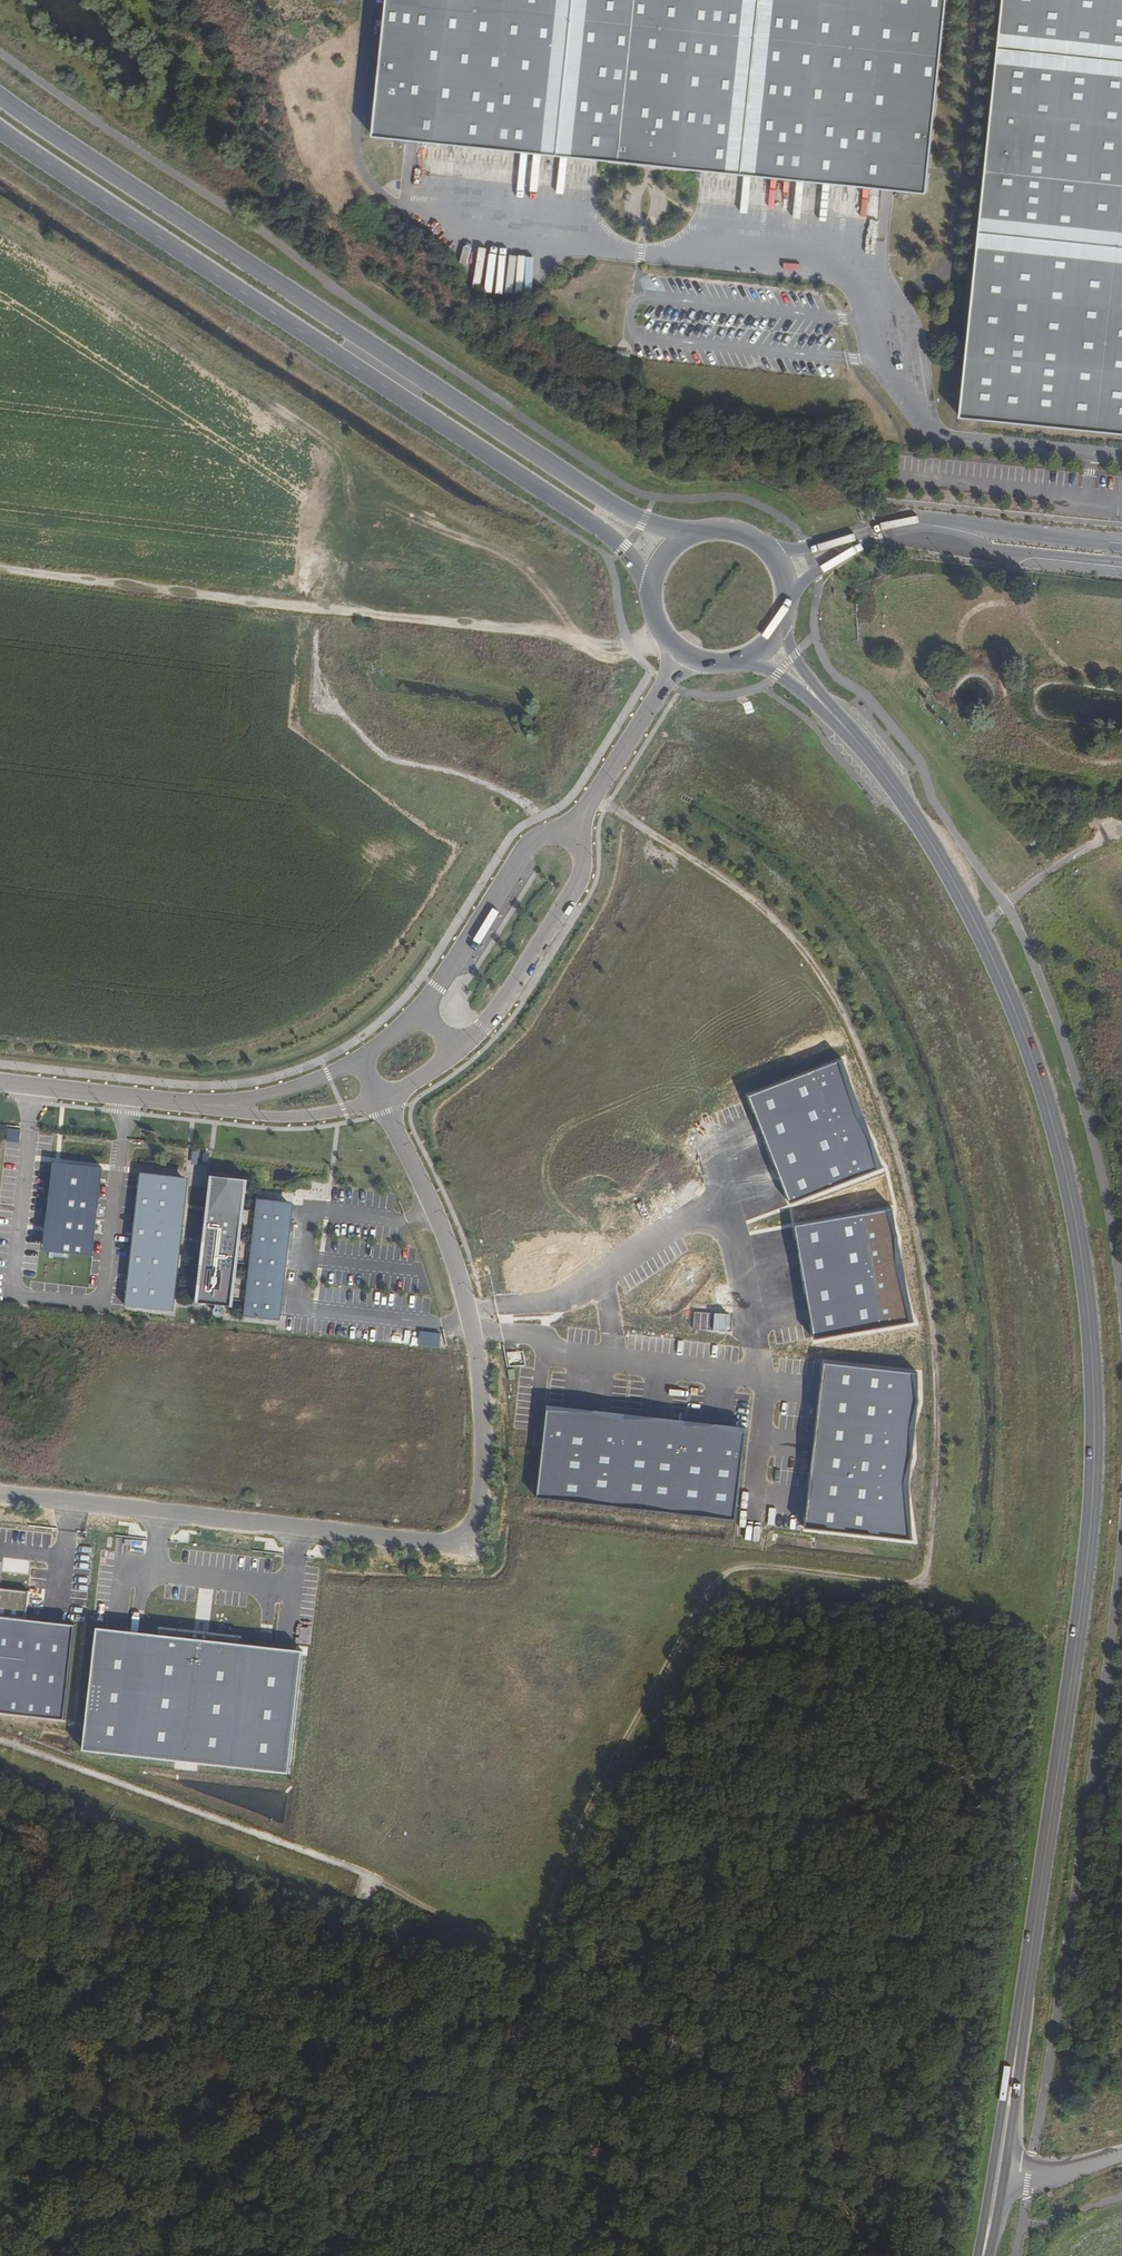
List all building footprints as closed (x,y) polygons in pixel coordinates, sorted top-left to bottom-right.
[(941,197),(961,0),(401,0),(386,141),(941,197)] [(1121,436),(1121,0),(1017,0),(974,422),(1121,436)] [(879,1169),(838,1061),(748,1095),(789,1203),(879,1169)] [(746,1115),(753,1113),(748,1100),(741,1103),(746,1115)] [(740,1118),(746,1115),(741,1103),(735,1105),(740,1118)] [(733,1120),(740,1118),(735,1105),(728,1108),(733,1120)] [(726,1123),(733,1120),(728,1108),(722,1111),(726,1123)] [(720,1126),(726,1123),(722,1111),(715,1113),(720,1126)] [(20,1129),(7,1128),(6,1141),(19,1142),(20,1129)] [(192,1164),(208,1166),(209,1155),(193,1153),(192,1164)] [(93,1253),(102,1169),(53,1164),(44,1248),(93,1253)] [(189,1177),(138,1172),(125,1306),(173,1311),(189,1177)] [(248,1180),(209,1176),(195,1304),(234,1308),(248,1180)] [(257,1199),(243,1316),(281,1321),(295,1203),(257,1199)] [(916,1323),(893,1209),(795,1228),(818,1343),(916,1323)] [(694,1330),(727,1331),(728,1314),(695,1313),(694,1330)] [(805,1339),(812,1337),(809,1324),(802,1326),(805,1339)] [(798,1340),(805,1339),(802,1326),(795,1327),(798,1340)] [(791,1341),(798,1340),(795,1327),(788,1328),(791,1341)] [(784,1343),(791,1341),(788,1328),(781,1330),(784,1343)] [(777,1344),(784,1343),(781,1330),(774,1331),(777,1344)] [(420,1331),(418,1346),(439,1348),(441,1334),(420,1331)] [(507,1352),(509,1366),(526,1365),(523,1351),(507,1352)] [(921,1373),(828,1363),(811,1527),(922,1539),(914,1484),(922,1459),(918,1428),(927,1402),(921,1373)] [(565,1381),(565,1373),(552,1372),(551,1379),(565,1381)] [(564,1388),(565,1381),(551,1379),(551,1386),(564,1388)] [(627,1388),(627,1381),(614,1379),(613,1386),(627,1388)] [(644,1390),(644,1383),(631,1381),(630,1388),(644,1390)] [(563,1395),(564,1388),(551,1386),(550,1393),(563,1395)] [(626,1395),(627,1388),(613,1386),(613,1393),(626,1395)] [(688,1394),(689,1387),(675,1386),(675,1393),(688,1394)] [(643,1397),(644,1390),(630,1388),(630,1395),(643,1397)] [(703,1396),(704,1389),(691,1388),(690,1395),(703,1396)] [(562,1402),(563,1395),(550,1393),(549,1400),(562,1402)] [(625,1402),(626,1395),(613,1393),(612,1401),(625,1402)] [(687,1402),(688,1394),(675,1393),(674,1400),(687,1402)] [(750,1401),(750,1394),(737,1393),(736,1400),(750,1401)] [(642,1404),(643,1397),(630,1395),(629,1402),(642,1404)] [(703,1404),(703,1396),(690,1395),(689,1402),(703,1404)] [(562,1409),(562,1402),(549,1400),(548,1407),(562,1409)] [(686,1409),(687,1402),(674,1400),(673,1407),(686,1409)] [(749,1408),(750,1401),(736,1400),(736,1407),(749,1408)] [(624,1409),(625,1402),(612,1401),(611,1408),(624,1409)] [(789,1402),(782,1401),(780,1415),(787,1416),(789,1402)] [(641,1411),(642,1404),(629,1402),(628,1409),(641,1411)] [(702,1411),(703,1404),(689,1402),(689,1409),(702,1411)] [(796,1402),(789,1402),(787,1416),(794,1417),(796,1402)] [(803,1403),(796,1402),(794,1417),(802,1417),(803,1403)] [(810,1404),(803,1403),(802,1417),(809,1418),(810,1404)] [(818,1405),(810,1404),(809,1418),(816,1419),(818,1405)] [(686,1416),(686,1409),(673,1407),(672,1414),(686,1416)] [(748,1415),(749,1408),(736,1407),(735,1414),(748,1415)] [(624,1416),(624,1409),(611,1408),(610,1415),(624,1416)] [(747,1431),(548,1409),(538,1497),(737,1519),(747,1431)] [(641,1418),(641,1411),(628,1409),(627,1416),(641,1418)] [(701,1418),(702,1411),(689,1409),(688,1416),(701,1418)] [(685,1423),(686,1416),(672,1414),(672,1421),(685,1423)] [(747,1423),(748,1415),(735,1414),(734,1421),(747,1423)] [(787,1416),(780,1415),(779,1429),(786,1430),(787,1416)] [(700,1425),(701,1418),(688,1416),(687,1423),(700,1425)] [(794,1417),(787,1416),(786,1430),(793,1431),(794,1417)] [(802,1417),(794,1417),(793,1431),(800,1432),(802,1417)] [(809,1418),(802,1417),(800,1432),(807,1432),(809,1418)] [(816,1419),(809,1418),(807,1432),(815,1433),(816,1419)] [(747,1430),(747,1423),(734,1421),(733,1428),(747,1430)] [(782,1456),(775,1455),(773,1469),(780,1470),(782,1456)] [(789,1457),(782,1456),(780,1470),(787,1471),(789,1457)] [(796,1458),(789,1457),(787,1471),(795,1472),(796,1458)] [(803,1458),(796,1458),(795,1472),(802,1472),(803,1458)] [(811,1459),(803,1458),(802,1472),(809,1473),(811,1459)] [(780,1470),(773,1469),(772,1484),(779,1484),(780,1470)] [(787,1471),(780,1470),(779,1484),(786,1485),(787,1471)] [(795,1472),(787,1471),(786,1485),(793,1486),(795,1472)] [(802,1472),(795,1472),(793,1486),(800,1487),(802,1472)] [(809,1473),(802,1472),(800,1487),(808,1487),(809,1473)] [(768,1525),(775,1526),(776,1513),(769,1512),(768,1525)] [(775,1526),(782,1527),(783,1514),(776,1513),(775,1526)] [(782,1527),(789,1528),(790,1514),(783,1514),(782,1527)] [(789,1528),(796,1528),(797,1515),(790,1514),(789,1528)] [(796,1528),(803,1529),(804,1516),(797,1515),(796,1528)] [(43,1532),(34,1531),(32,1546),(41,1547),(43,1532)] [(52,1533),(43,1532),(41,1547),(51,1548),(52,1533)] [(143,1550),(143,1542),(132,1542),(133,1551),(143,1550)] [(189,1550),(182,1549),(181,1564),(188,1564),(189,1550)] [(196,1551),(189,1550),(188,1564),(195,1565),(196,1551)] [(203,1551),(196,1551),(195,1565),(202,1566),(203,1551)] [(210,1552),(203,1551),(202,1566),(209,1567),(210,1552)] [(217,1553),(210,1552),(209,1567),(216,1567),(217,1553)] [(224,1554),(217,1553),(216,1567),(223,1568),(224,1554)] [(231,1555),(224,1554),(223,1568),(230,1569),(231,1555)] [(238,1555),(231,1555),(230,1569),(237,1570),(238,1555)] [(245,1556),(238,1555),(237,1570),(244,1571),(245,1556)] [(252,1557),(245,1556),(244,1571),(251,1571),(252,1557)] [(260,1558),(252,1557),(251,1571),(258,1572),(260,1558)] [(267,1558),(260,1558),(258,1572),(265,1573),(267,1558)] [(274,1559),(267,1558),(265,1573),(272,1574),(274,1559)] [(318,1575),(319,1568),(306,1566),(305,1573),(318,1575)] [(47,1579),(47,1570),(32,1568),(31,1578),(47,1579)] [(317,1582),(318,1575),(305,1573),(304,1580),(317,1582)] [(46,1589),(47,1579),(31,1578),(30,1587),(46,1589)] [(317,1589),(317,1582),(304,1580),(303,1587),(317,1589)] [(316,1596),(317,1589),(303,1587),(303,1594),(316,1596)] [(315,1603),(316,1596),(303,1594),(302,1601),(315,1603)] [(314,1610),(315,1603),(302,1601),(301,1608),(314,1610)] [(313,1617),(314,1610),(301,1608),(300,1615),(313,1617)] [(312,1624),(313,1617),(300,1615),(299,1622),(312,1624)] [(75,1624),(0,1617),(0,1714),(65,1720),(75,1624)] [(312,1631),(312,1624),(299,1622),(299,1629),(312,1631)] [(105,1628),(97,1627),(83,1749),(91,1750),(105,1628)] [(311,1638),(312,1631),(299,1629),(298,1636),(311,1638)] [(105,1630),(93,1750),(297,1771),(310,1652),(105,1630)] [(310,1645),(311,1638),(298,1636),(297,1643),(310,1645)]
